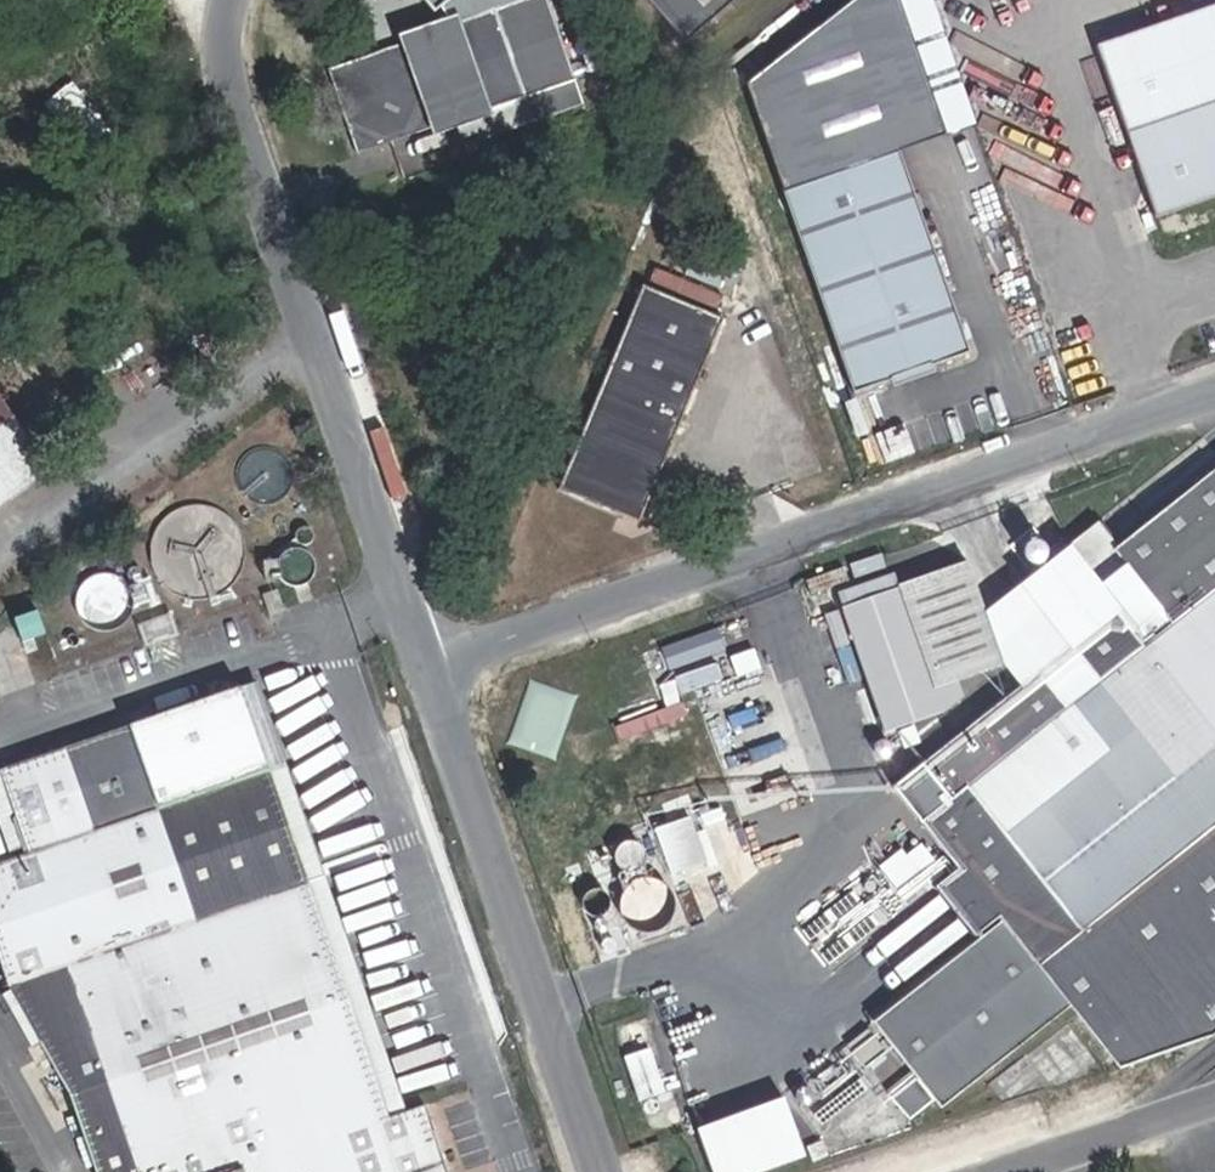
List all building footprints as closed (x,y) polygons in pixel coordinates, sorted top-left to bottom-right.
[(693,32),(730,0),(665,0),(693,32)] [(946,135),(896,0),(872,0),(750,90),(784,188),(946,135)] [(1159,215),(1214,196),(1214,6),(1102,44),(1159,215)] [(355,67),(353,59),(332,67),(334,75),(316,105),(327,135),(335,132),(350,139),(360,149),(390,137),(388,127),(398,113),(408,108),(405,99),(420,93),(424,102),(434,128),(497,106),(467,16),(403,38),(412,63),(414,70),(398,78),(395,71),(392,67),(362,83),(360,78),(355,80),(350,69),(355,67)] [(362,83),(392,67),(383,49),(353,59),(355,67),(350,69),(355,80),(360,78),(362,83)] [(414,70),(412,63),(395,71),(398,78),(414,70)] [(408,108),(424,102),(420,93),(405,99),(408,108)] [(901,150),(784,188),(852,391),(968,354),(901,150)] [(659,482),(725,316),(646,282),(563,487),(643,520),(659,482)] [(44,472),(0,407),(0,502),(44,472)] [(911,833),(951,883),(989,928),(1111,1079),(1206,1046),(1214,1039),(1214,488),(1202,472),(1102,555),(1161,629),(1133,651),(1107,618),(1064,650),(1092,685),(1058,712),(1030,676),(912,769),(943,808),(911,833)] [(253,474),(240,473),(226,481),(219,493),(220,508),(228,519),(241,526),(257,523),(268,513),(272,497),(266,484),(253,474)] [(196,533),(177,529),(164,530),(149,538),(135,554),(129,579),(137,603),(153,617),(171,623),(188,622),(208,611),(220,597),(225,579),(222,562),(213,544),(196,533)] [(291,603),(296,591),(290,575),(275,567),(264,571),(257,580),(256,596),(265,606),(278,608),(291,603)] [(884,611),(897,639),(956,596),(948,577),(884,611)] [(956,596),(897,639),(930,707),(997,675),(956,596)] [(107,606),(91,599),(80,599),(67,605),(55,618),(53,637),(62,655),(78,661),(93,660),(107,650),(116,637),(115,619),(107,606)] [(257,612),(245,617),(250,631),(263,626),(257,612)] [(14,623),(7,626),(11,636),(0,641),(0,647),(8,664),(27,656),(14,623)] [(718,631),(662,643),(666,663),(722,651),(718,631)] [(63,663),(57,660),(52,663),(54,671),(59,672),(64,669),(63,663)] [(236,706),(218,712),(381,1133),(399,1126),(236,706)] [(0,796),(0,848),(12,879),(0,883),(0,1046),(21,1082),(37,1073),(68,1123),(86,1171),(432,1171),(412,1120),(399,1126),(381,1133),(218,713),(0,796)] [(666,873),(707,860),(692,812),(650,825),(666,873)] [(966,946),(989,928),(951,883),(929,900),(966,946)] [(790,1091),(685,1119),(699,1171),(746,1171),(807,1156),(790,1091)]
